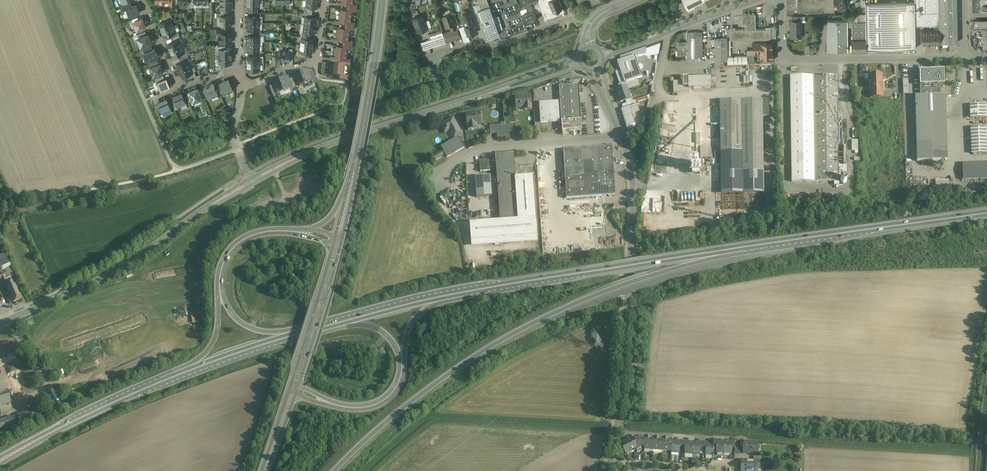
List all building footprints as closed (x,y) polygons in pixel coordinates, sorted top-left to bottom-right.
[(489,7),(487,0),(478,0),(481,10),(489,7)] [(538,3),(544,18),(563,10),(559,0),(537,0),(538,3)] [(687,9),(691,7),(705,0),(682,0),(687,9)] [(798,13),(822,13),(834,12),(834,9),(833,0),(797,0),(798,13)] [(843,0),(833,0),(834,9),(840,9),(845,6),(846,6),(843,1),(843,0)] [(914,3),(915,26),(931,25),(939,25),(938,0),(914,0),(914,3)] [(939,25),(939,28),(939,30),(939,43),(957,43),(956,0),(938,0),(939,25)] [(914,3),(865,4),(866,50),(915,49),(915,26),(914,3)] [(132,6),(126,9),(130,17),(140,13),(137,4),(132,6)] [(499,35),(489,7),(481,10),(478,11),(481,21),(479,21),(486,39),(499,35)] [(530,11),(522,14),(525,23),(537,19),(533,10),(530,11)] [(473,24),(469,13),(472,12),(463,15),(465,21),(464,22),(466,27),(465,27),(467,33),(468,36),(476,33),(473,24)] [(451,14),(443,17),(446,27),(450,26),(451,30),(456,29),(451,14)] [(423,15),(413,18),(414,23),(415,27),(416,26),(418,32),(428,29),(423,15)] [(756,15),(745,15),(745,30),(756,30),(756,15)] [(224,17),(220,17),(220,26),(231,26),(231,17),(224,17)] [(313,18),(307,17),(306,17),(305,24),(315,25),(316,18),(313,18)] [(142,18),(133,22),(137,31),(146,27),(142,18)] [(164,22),(159,23),(162,30),(173,26),(171,19),(170,19),(164,22)] [(791,21),(791,38),(801,38),(801,21),(791,21)] [(847,21),(826,21),(827,52),(847,52),(847,21)] [(865,22),(851,22),(852,40),(865,40),(865,22)] [(315,25),(305,24),(304,28),(303,32),(312,33),(314,33),(315,25)] [(173,26),(162,30),(165,37),(170,35),(176,32),(173,26)] [(451,30),(442,33),(443,35),(446,43),(462,37),(461,35),(459,28),(451,30)] [(770,29),(758,30),(756,30),(745,30),(730,30),(730,40),(771,40),(771,38),(771,29),(770,29)] [(939,30),(921,31),(921,44),(939,43),(939,30)] [(702,32),(687,32),(687,43),(687,55),(687,57),(699,57),(699,43),(702,43),(702,32)] [(467,33),(461,35),(462,37),(464,43),(470,41),(468,36),(467,33)] [(138,38),(139,42),(139,43),(140,43),(141,47),(152,42),(148,34),(147,35),(138,38)] [(226,34),(220,34),(220,36),(219,36),(219,40),(220,40),(220,43),(231,43),(231,34),(226,34)] [(443,35),(421,42),(423,50),(446,43),(443,35)] [(302,38),(301,45),(313,46),(313,43),(313,39),(311,39),(302,38)] [(172,42),(168,44),(171,50),(182,46),(179,40),(179,39),(172,42)] [(727,39),(714,39),(714,64),(727,64),(727,57),(727,40),(727,39)] [(852,40),(851,40),(851,52),(865,51),(865,40),(852,40)] [(259,42),(247,42),(247,50),(255,50),(259,50),(259,46),(259,42)] [(633,52),(634,56),(653,53),(651,60),(657,61),(660,42),(633,52)] [(687,43),(678,43),(678,51),(680,51),(680,55),(687,55),(687,43)] [(771,43),(753,44),(752,51),(760,51),(760,61),(771,61),(772,61),(772,56),(768,56),(768,53),(771,53),(771,43)] [(313,46),(301,45),(300,52),(307,53),(312,53),(312,50),(313,46)] [(182,46),(171,50),(173,57),(178,55),(184,52),(182,46)] [(145,53),(144,53),(146,58),(147,58),(148,61),(158,57),(157,53),(156,53),(154,49),(152,50),(145,53)] [(225,49),(219,50),(219,51),(219,55),(219,58),(219,59),(216,59),(216,63),(219,63),(219,66),(227,66),(227,64),(228,63),(231,63),(231,58),(231,54),(231,49),(225,49)] [(633,52),(620,57),(621,60),(617,61),(620,70),(615,71),(619,84),(618,85),(619,88),(626,86),(627,89),(639,84),(637,79),(641,77),(634,56),(633,52)] [(747,56),(727,57),(727,64),(727,67),(747,66),(747,56)] [(181,62),(177,64),(178,66),(178,68),(179,71),(190,66),(187,60),(181,62)] [(151,67),(150,68),(154,76),(163,72),(162,68),(161,64),(159,64),(151,67)] [(190,66),(179,71),(180,73),(181,74),(182,77),(186,75),(192,73),(192,72),(190,66)] [(944,70),(919,71),(919,86),(939,85),(944,85),(944,70)] [(308,71),(300,74),(295,76),(299,86),(304,84),(304,85),(312,82),(314,81),(311,75),(311,74),(309,74),(308,71)] [(882,74),(868,74),(869,98),(883,98),(883,92),(882,74)] [(837,75),(813,76),(815,181),(839,180),(839,175),(838,123),(838,120),(837,75)] [(813,76),(790,76),(791,181),(815,181),(813,76)] [(711,77),(688,78),(688,77),(680,77),(681,81),(673,81),(673,93),(689,92),(689,89),(711,88),(711,77)] [(165,79),(157,82),(160,91),(170,87),(166,78),(165,79)] [(288,78),(280,81),(280,82),(284,91),(284,92),(292,89),(292,88),(289,80),(288,78)] [(228,79),(219,83),(220,85),(223,92),(223,93),(227,91),(227,92),(229,91),(229,90),(232,89),(228,79)] [(284,91),(280,82),(274,84),(274,85),(277,93),(277,94),(284,91)] [(217,94),(213,84),(204,87),(208,98),(217,94)] [(579,85),(559,86),(560,101),(561,121),(562,131),(582,130),(579,85)] [(939,85),(926,85),(926,91),(920,91),(920,96),(940,95),(939,85)] [(619,88),(616,90),(620,102),(625,100),(629,99),(629,98),(630,98),(629,98),(627,94),(628,94),(627,89),(626,86),(619,88)] [(197,88),(188,92),(189,94),(192,100),(193,103),(202,99),(201,97),(198,90),(197,88)] [(182,93),(173,96),(174,101),(177,106),(180,105),(181,106),(187,104),(182,93)] [(633,101),(631,102),(633,106),(623,109),(621,109),(628,133),(642,132),(650,95),(633,101)] [(920,96),(915,96),(917,160),(947,159),(945,95),(940,95),(920,96)] [(530,97),(515,98),(516,107),(524,106),(524,110),(531,109),(530,97)] [(167,99),(158,103),(159,105),(162,112),(165,111),(166,115),(172,112),(170,108),(171,108),(167,99)] [(768,100),(719,101),(720,152),(741,152),(742,172),(763,171),(762,116),(769,116),(768,100)] [(560,101),(539,102),(540,123),(561,121),(560,101)] [(986,105),(971,105),(971,118),(986,117),(986,105)] [(480,113),(466,114),(468,128),(475,127),(474,125),(482,124),(480,113)] [(453,117),(440,124),(445,132),(449,130),(454,139),(458,137),(462,134),(453,117)] [(846,123),(838,123),(839,175),(847,175),(846,123)] [(516,124),(503,125),(503,133),(510,132),(516,132),(516,124)] [(503,125),(490,126),(490,134),(497,133),(503,133),(503,125)] [(972,128),(972,152),(986,152),(986,136),(986,127),(972,128)] [(454,139),(441,146),(443,150),(445,154),(447,157),(464,148),(458,137),(454,139)] [(611,147),(563,150),(566,199),(615,195),(611,147)] [(443,150),(432,155),(435,160),(445,154),(443,150)] [(741,152),(720,152),(721,187),(763,186),(763,171),(742,172),(741,152)] [(514,160),(496,161),(500,221),(470,223),(471,241),(525,237),(526,240),(532,240),(532,237),(538,237),(534,176),(524,177),(524,171),(520,171),(519,165),(515,166),(514,160)] [(480,172),(490,171),(489,160),(479,161),(480,172)] [(965,179),(986,178),(986,161),(964,162),(965,179)] [(490,176),(475,177),(476,197),(492,196),(490,176)] [(0,259),(0,267),(1,270),(10,266),(6,257),(0,259)] [(11,297),(13,302),(21,299),(13,281),(5,284),(11,297)] [(165,312),(166,318),(193,313),(192,307),(165,312)] [(0,375),(0,406),(11,402),(2,375),(0,375)] [(32,410),(17,415),(20,424),(35,419),(32,410)] [(0,420),(0,431),(15,426),(12,416),(0,420)] [(651,438),(645,437),(644,446),(644,450),(653,450),(654,439),(651,439),(651,438)] [(637,440),(635,439),(635,441),(632,442),(630,440),(623,443),(625,448),(623,449),(625,454),(627,455),(629,454),(630,452),(630,451),(635,449),(636,449),(636,450),(641,450),(641,446),(644,446),(645,438),(637,438),(637,440)] [(660,438),(654,438),(654,439),(653,450),(662,451),(663,440),(659,439),(660,438)] [(669,439),(663,439),(663,440),(662,451),(671,451),(672,440),(668,440),(669,439)] [(675,442),(672,442),(672,440),(671,451),(671,452),(679,453),(679,448),(679,441),(676,440),(675,442)] [(721,440),(717,440),(717,447),(716,452),(724,452),(725,442),(721,442),(721,440)] [(728,442),(725,442),(724,452),(731,453),(732,448),(732,441),(728,440),(728,442)] [(689,441),(685,441),(685,448),(685,453),(692,453),(693,443),(690,443),(689,441)] [(697,442),(696,444),(693,443),(692,453),(700,454),(700,449),(700,442),(697,442)] [(710,442),(706,442),(706,449),(706,454),(713,455),(714,447),(714,445),(711,444),(710,442)] [(758,443),(744,442),(744,447),(740,447),(740,448),(744,448),(744,449),(743,453),(757,454),(758,443)] [(742,460),(741,470),(757,470),(758,460),(753,460),(753,461),(742,460)]
